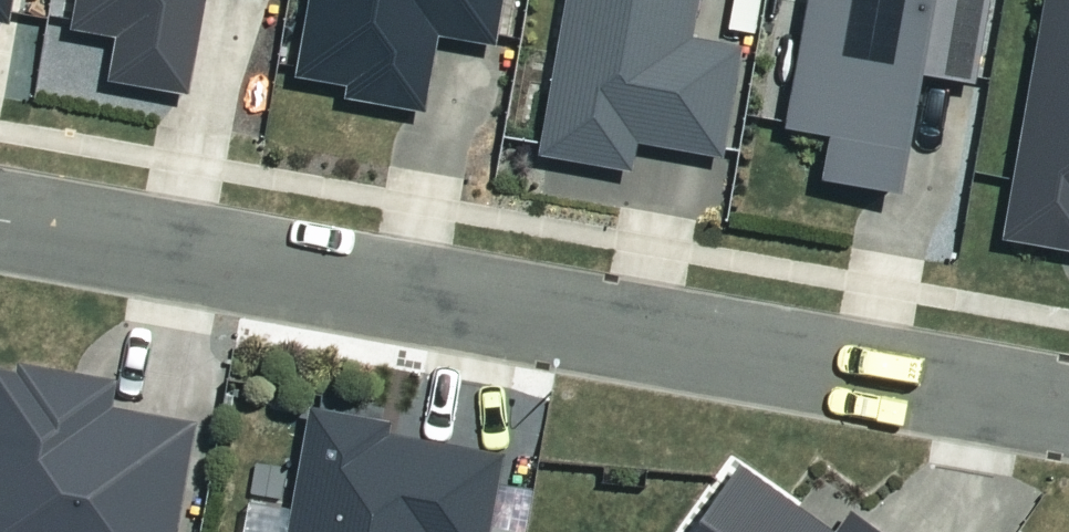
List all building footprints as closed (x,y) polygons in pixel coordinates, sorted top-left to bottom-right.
[(8,19),(11,0),(0,0),(0,18),(8,19)] [(188,91),(205,0),(74,0),(70,23),(116,32),(108,76),(188,91)] [(344,94),(425,108),(438,32),(495,42),(502,0),(307,0),(295,72),(347,81),(344,94)] [(723,154),(742,43),(691,34),(697,0),(565,0),(539,150),(633,166),(637,139),(723,154)] [(822,173),(900,186),(920,68),(976,77),(989,0),(808,0),(787,123),(829,130),(822,173)] [(1002,234),(1068,246),(1068,0),(1043,0),(1002,234)] [(194,419),(110,405),(115,375),(18,359),(16,369),(0,367),(0,531),(175,531),(194,419)] [(503,450),(390,431),(392,417),(308,402),(286,531),(488,531),(503,450)] [(849,506),(834,527),(739,460),(688,531),(886,531),(849,506)]
